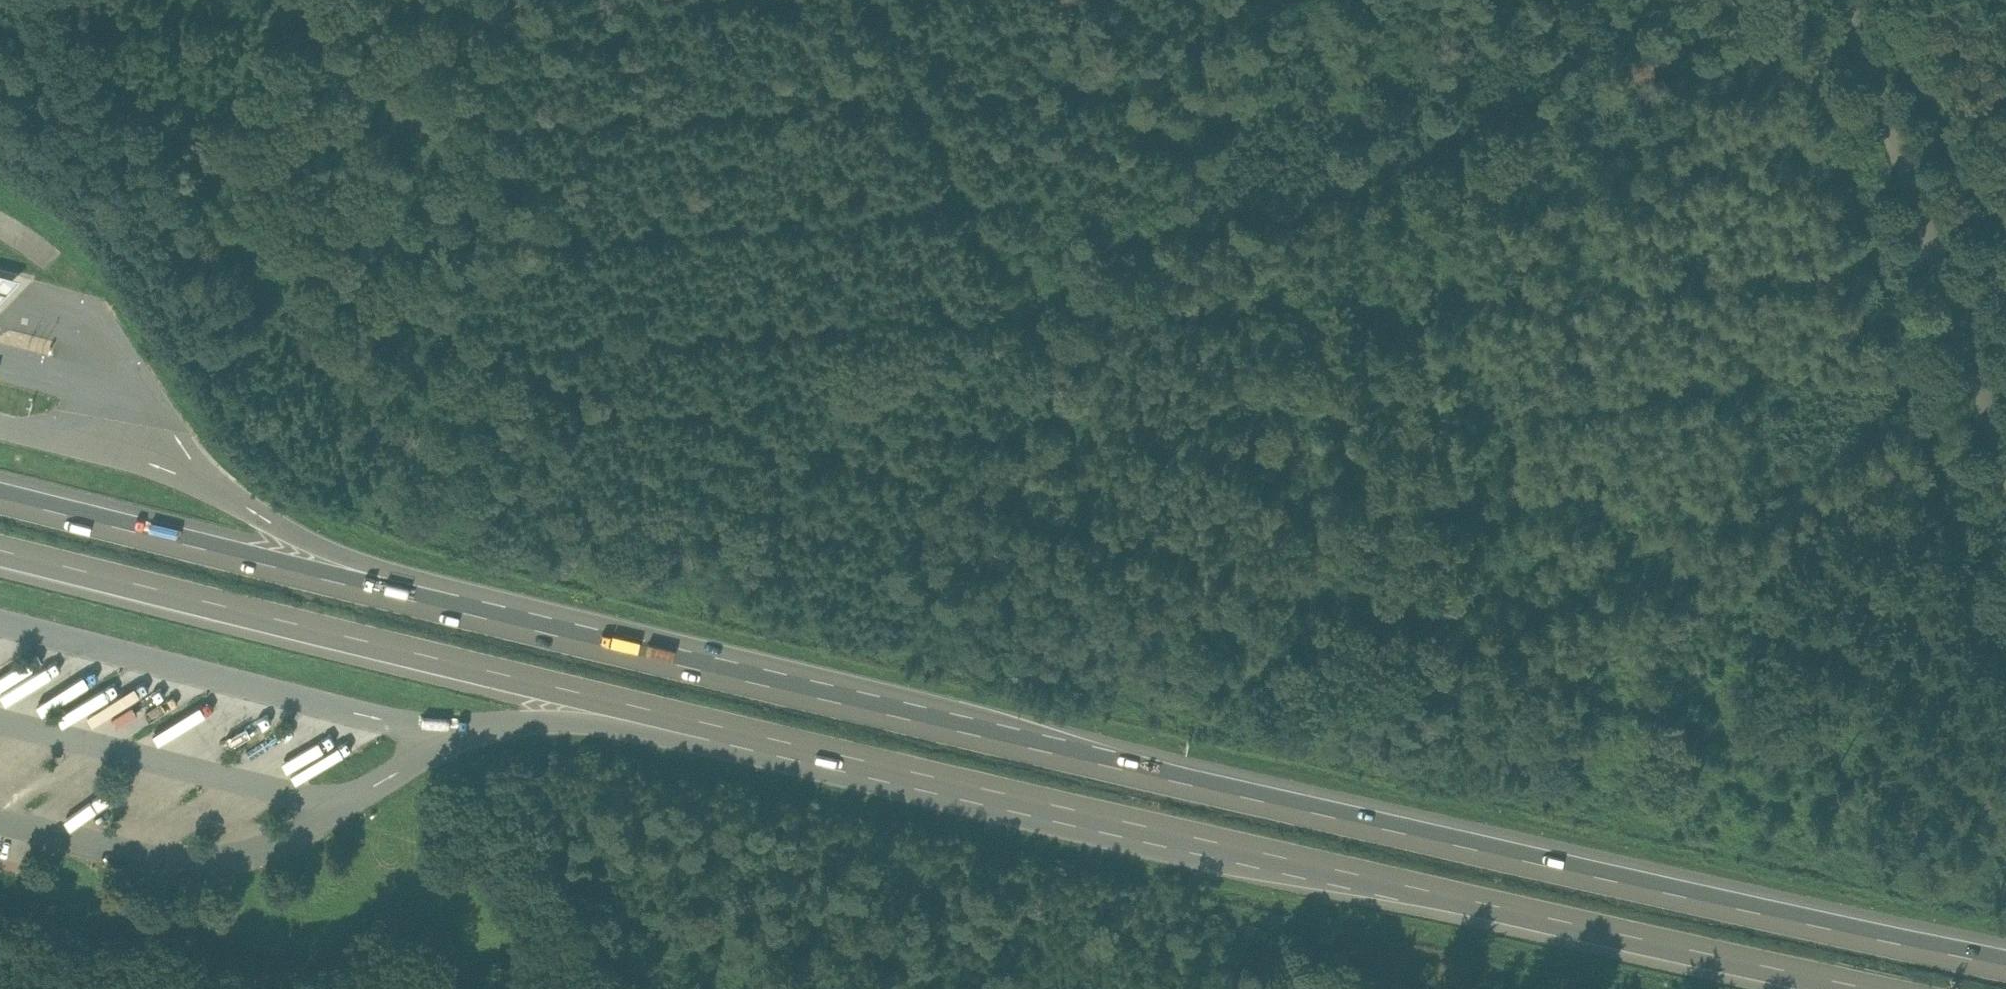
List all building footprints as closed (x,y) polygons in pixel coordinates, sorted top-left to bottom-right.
[(21,277),(0,271),(0,298),(21,277)]
